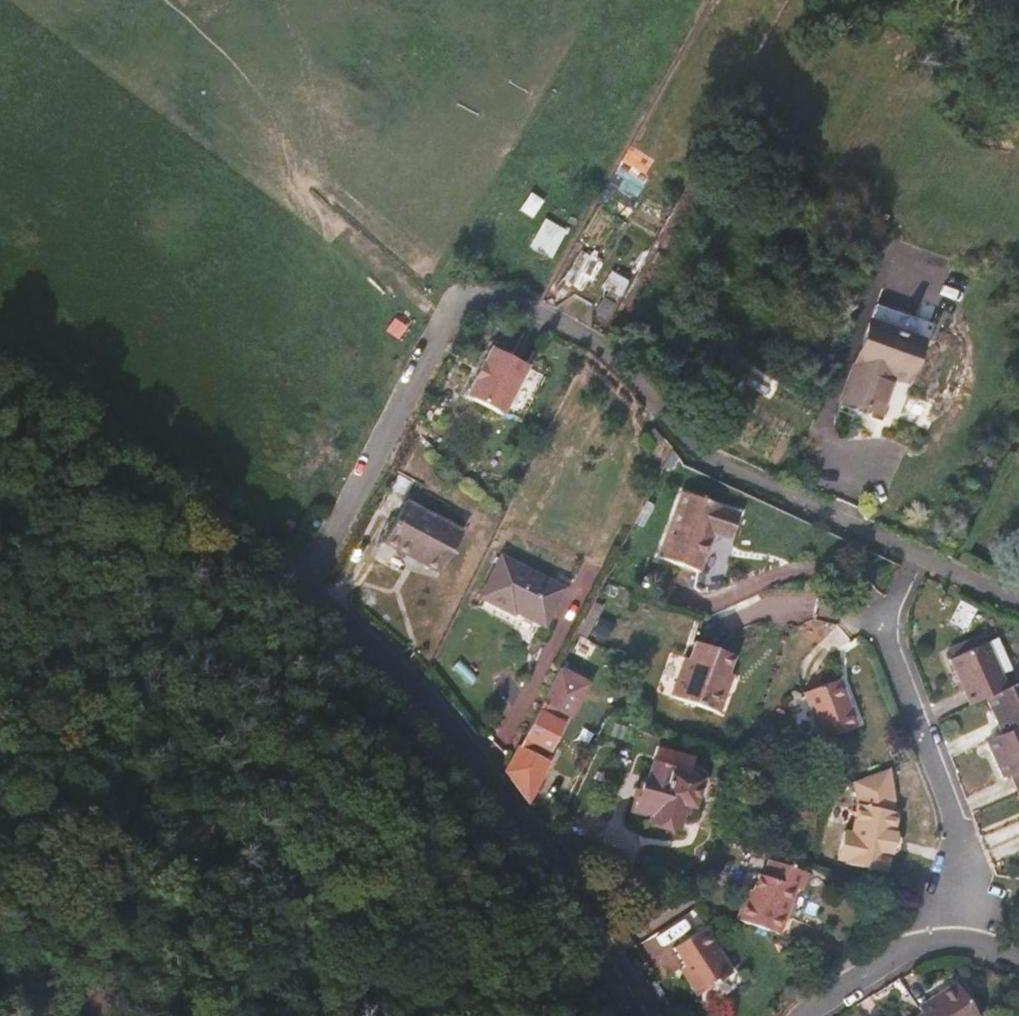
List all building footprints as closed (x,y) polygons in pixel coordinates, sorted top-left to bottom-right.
[(526,192),(517,209),(531,216),(540,199),(526,192)] [(541,217),(525,246),(548,258),(564,230),(541,217)] [(579,288),(594,261),(579,252),(564,280),(579,288)] [(597,291),(615,301),(626,281),(608,271),(597,291)] [(910,382),(922,341),(930,344),(936,324),(872,304),(841,402),(879,414),(891,375),(910,382)] [(387,331),(402,339),(410,325),(395,316),(387,331)] [(508,418),(532,368),(494,350),(470,399),(508,418)] [(730,539),(741,512),(683,493),(659,561),(702,576),(716,534),(730,539)] [(440,571),(443,563),(460,524),(399,498),(380,545),(440,571)] [(530,633),(546,598),(525,587),(486,566),(464,607),(498,624),(500,618),(530,633)] [(968,624),(973,604),(953,600),(949,619),(968,624)] [(999,630),(987,635),(982,636),(980,630),(952,641),(955,647),(952,648),(970,696),(985,690),(1007,681),(1002,668),(1013,664),(999,630)] [(726,687),(739,654),(704,642),(697,660),(690,658),(675,697),(722,715),(732,690),(726,687)] [(570,720),(589,681),(559,666),(540,704),(561,716),(570,720)] [(1007,681),(985,690),(1000,727),(1018,720),(1018,676),(1007,681)] [(855,727),(838,677),(804,689),(822,740),(855,727)] [(541,757),(561,716),(540,704),(505,774),(527,807),(550,762),(541,757)] [(1000,727),(985,733),(1001,772),(1006,770),(1013,786),(1018,784),(1018,720),(1000,727)] [(678,817),(687,788),(640,775),(634,793),(629,792),(619,822),(636,828),(636,833),(662,840),(670,814),(678,817)] [(891,817),(894,806),(890,779),(852,791),(857,808),(850,833),(843,831),(837,857),(845,858),(844,861),(884,869),(887,854),(892,854),(894,849),(896,842),(896,836),(892,835),(895,818),(891,817)] [(774,939),(792,885),(798,888),(805,871),(759,854),(753,870),(748,868),(729,923),(774,939)] [(729,973),(700,928),(668,948),(680,966),(675,970),(692,998),(729,973)] [(957,986),(920,1010),(924,1015),(976,1015),(957,986)]
